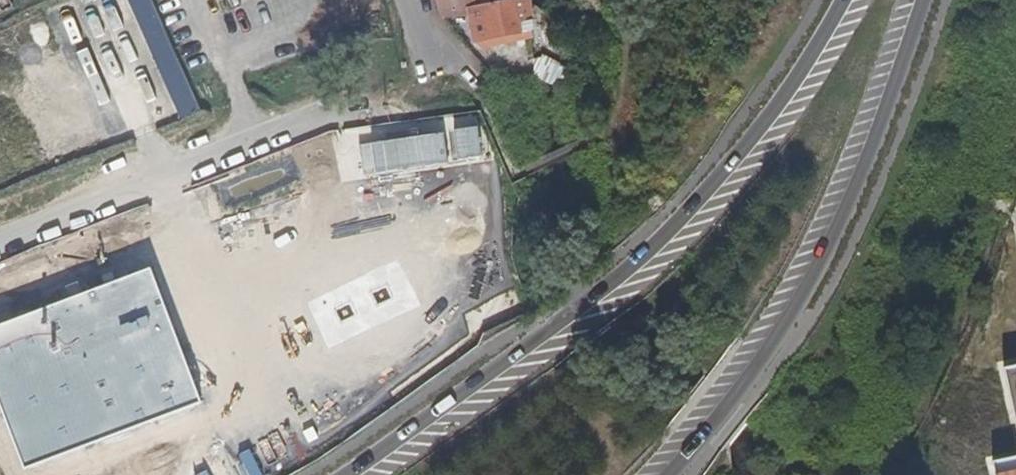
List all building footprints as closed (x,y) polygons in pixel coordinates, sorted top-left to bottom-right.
[(175,119),(196,111),(154,0),(129,0),(175,119)] [(440,16),(443,20),(471,17),(475,44),(481,43),(482,49),(522,40),(531,38),(535,38),(529,1),(520,2),(468,8),(466,0),(436,0),(440,16)] [(539,54),(529,76),(558,88),(567,67),(539,54)] [(1004,296),(1010,326),(986,331),(972,364),(979,396),(947,403),(941,416),(953,474),(989,474),(987,463),(993,461),(996,474),(1015,474),(1015,294),(1004,296)]
